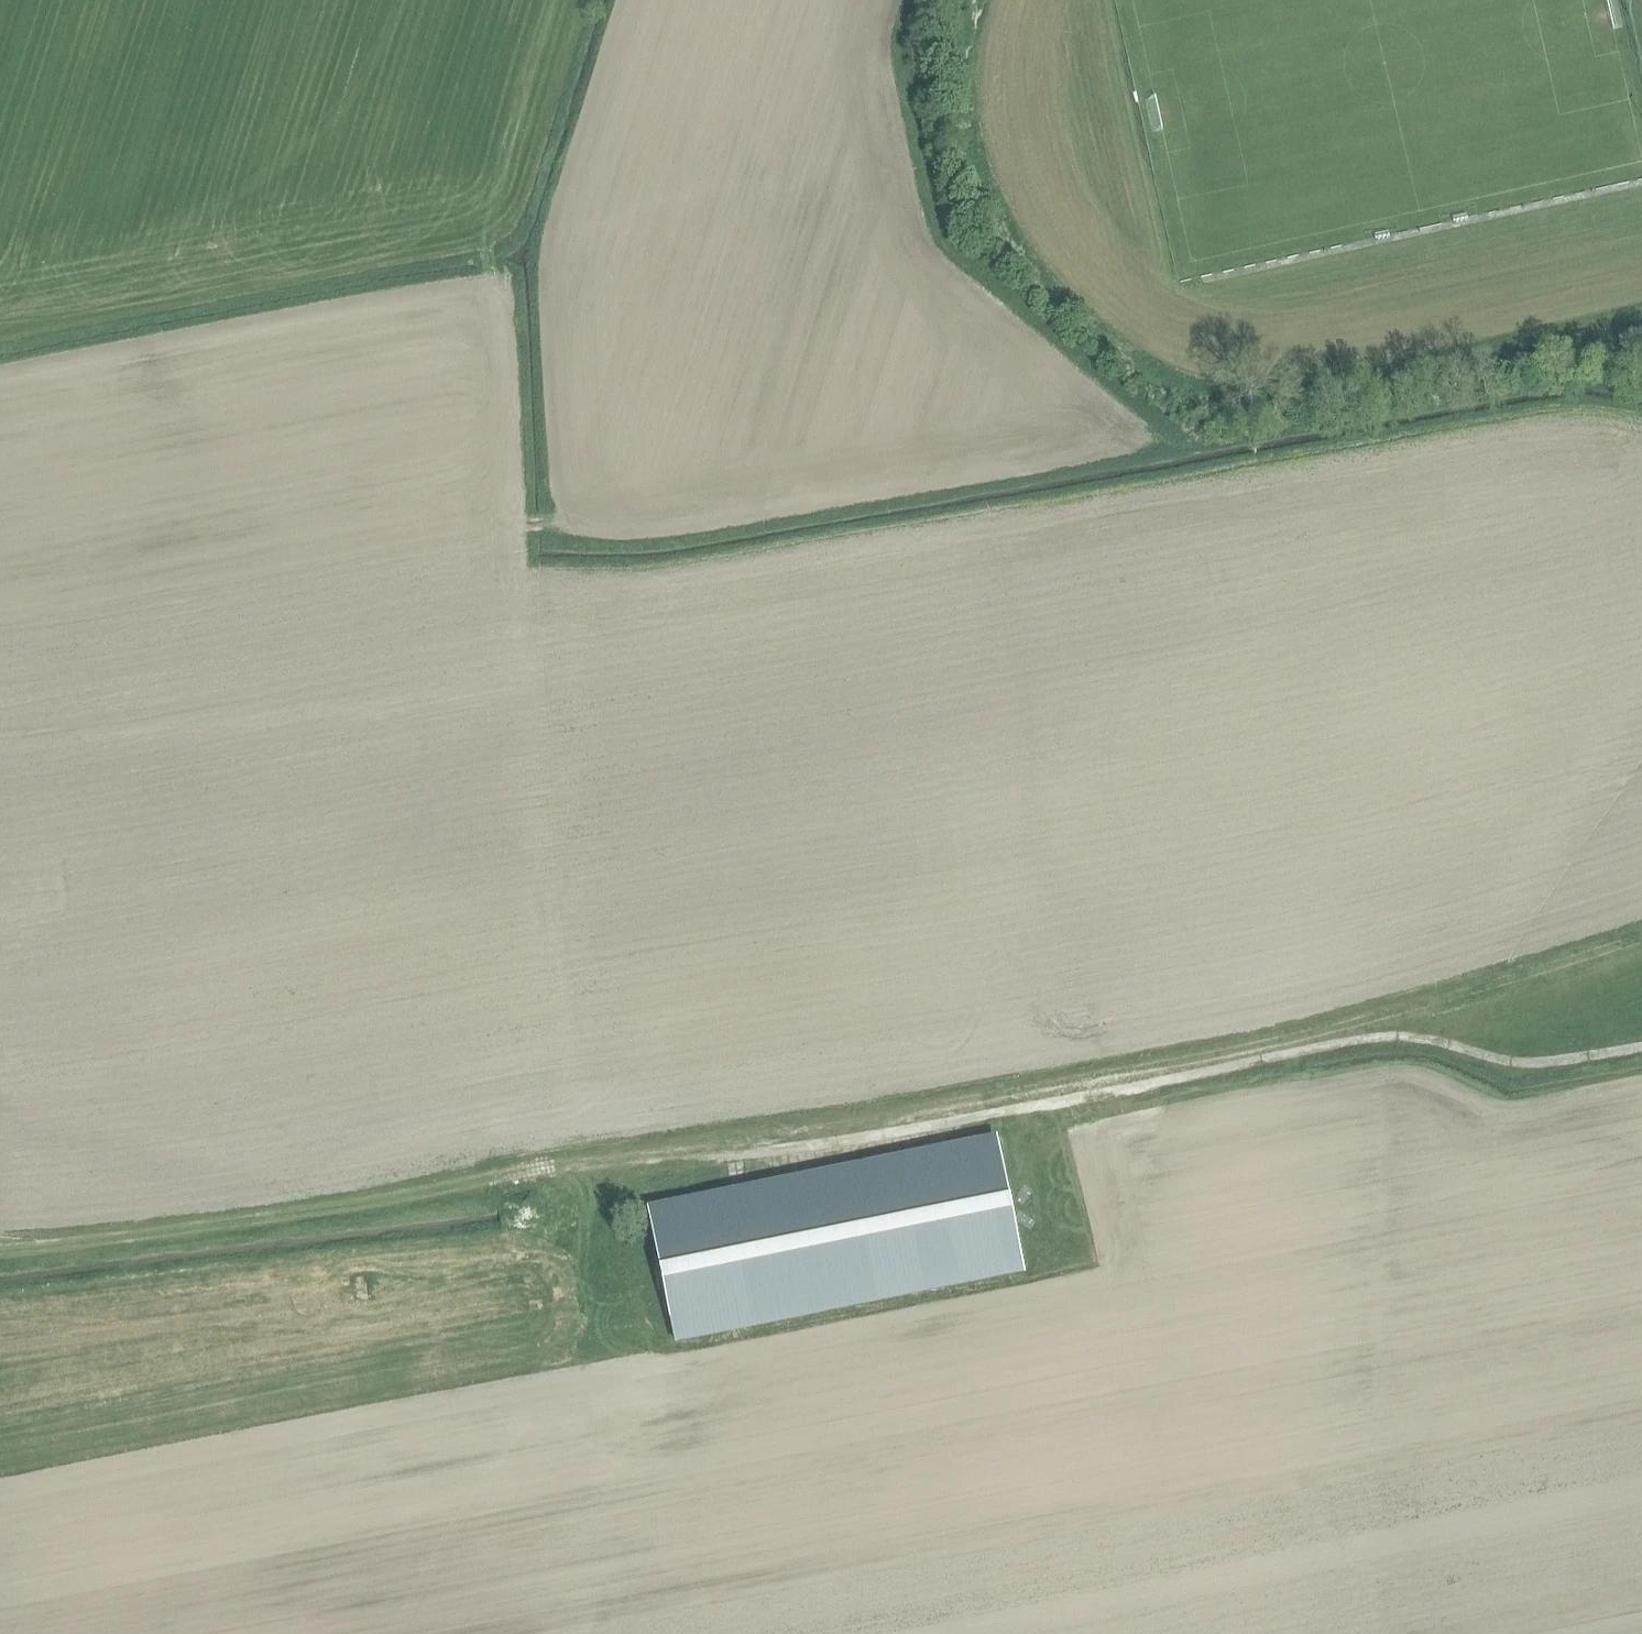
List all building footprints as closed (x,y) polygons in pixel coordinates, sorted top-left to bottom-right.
[(994,1133),(646,1203),(676,1348),(1024,1277),(1020,1258),(1014,1227),(994,1133)] [(1089,1211),(1014,1227),(1020,1258),(1102,1241),(1102,1238),(1132,1232),(1131,1228),(1134,1224),(1132,1217),(1128,1214),(1123,1190),(1086,1197),(1089,1211)]
